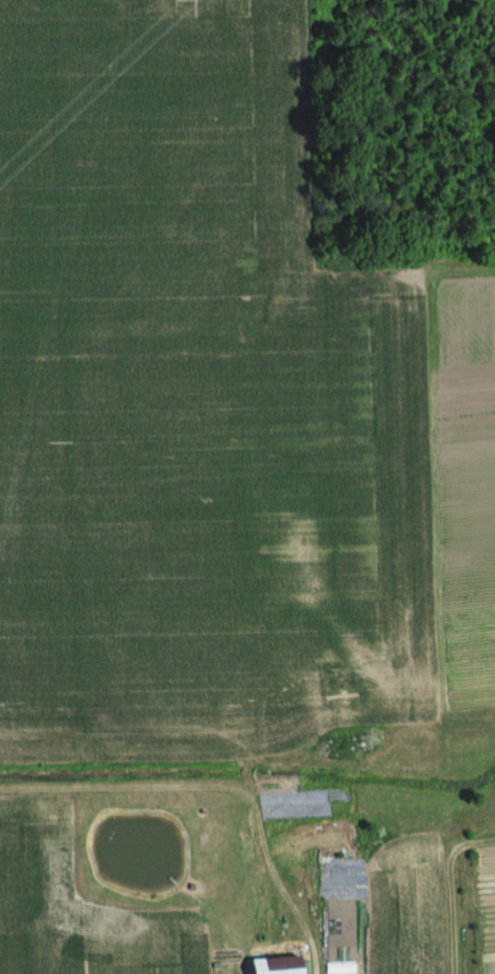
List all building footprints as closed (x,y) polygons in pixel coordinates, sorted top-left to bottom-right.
[(369,828),(355,828),(355,852),(369,852),(369,828)] [(245,961),(246,973),(297,973),(296,959),(245,961)]
